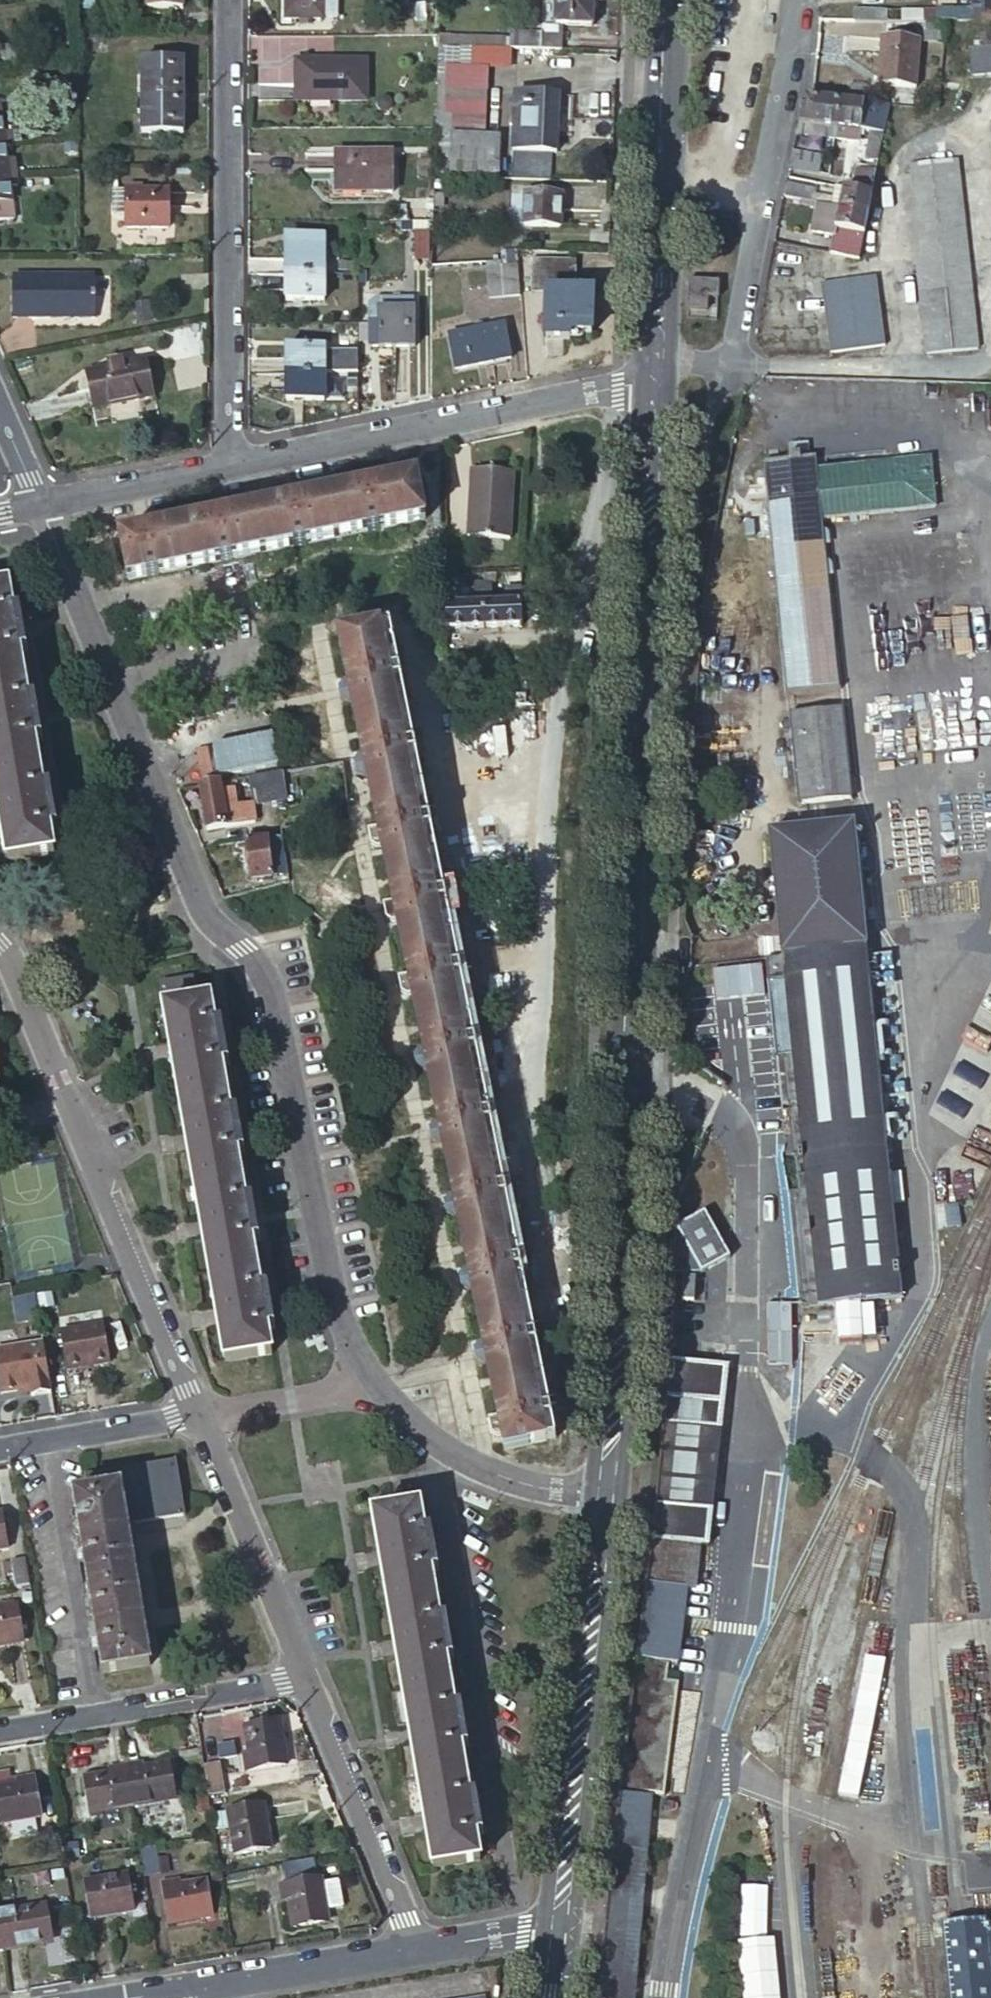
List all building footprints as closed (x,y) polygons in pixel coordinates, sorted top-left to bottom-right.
[(145,8),(180,8),(180,0),(145,0),(145,8)] [(284,21),(320,21),(321,0),(284,0),(284,21)] [(551,25),(592,26),(593,0),(552,0),(551,25)] [(970,23),(990,23),(990,0),(969,0),(970,23)] [(946,25),(956,25),(955,13),(920,13),(920,17),(911,17),(911,13),(885,13),(885,16),(853,17),(853,27),(926,26),(946,25)] [(943,47),(946,25),(926,26),(924,44),(943,47)] [(507,49),(539,50),(539,31),(508,29),(507,49)] [(29,58),(26,42),(1,45),(3,61),(29,58)] [(913,92),(917,45),(881,42),(877,89),(913,92)] [(469,48),(436,47),(435,74),(456,75),(457,68),(469,68),(469,48)] [(506,70),(507,49),(469,48),(469,68),(484,69),(506,70)] [(966,51),(968,79),(990,76),(990,49),(966,51)] [(179,133),(180,58),(139,58),(138,133),(179,133)] [(364,104),(365,63),(294,63),(294,103),(364,104)] [(449,135),(496,137),(502,137),(504,92),(483,91),(484,69),(469,68),(457,68),(456,75),(435,74),(434,114),(449,114),(449,135)] [(511,151),(552,152),(554,152),(556,95),(513,94),(511,151)] [(861,104),(810,99),(802,98),(797,123),(811,125),(810,136),(832,138),(834,127),(858,129),(861,104)] [(876,154),(886,107),(861,104),(858,129),(859,130),(862,130),(863,128),(869,129),(865,152),(876,154)] [(434,114),(433,130),(432,158),(432,171),(495,174),(496,137),(449,135),(449,114),(434,114)] [(3,148),(11,147),(9,132),(2,133),(0,120),(0,148),(3,148)] [(797,123),(794,134),(810,136),(811,125),(797,123)] [(859,130),(858,129),(834,127),(832,138),(858,140),(859,130)] [(14,173),(12,159),(5,160),(3,148),(0,148),(0,175),(14,173)] [(820,155),(791,149),(787,168),(818,174),(820,155)] [(511,151),(510,178),(551,179),(552,152),(511,151)] [(868,195),(876,154),(865,152),(863,162),(857,160),(856,166),(867,168),(866,173),(856,171),(852,192),(868,195)] [(390,198),(390,158),(332,158),(332,199),(390,198)] [(975,350),(955,162),(908,166),(913,211),(907,211),(924,355),(975,350)] [(0,175),(0,221),(12,220),(8,190),(16,189),(14,173),(0,175)] [(865,215),(868,195),(852,192),(833,188),(830,201),(812,197),(813,190),(784,183),(782,197),(817,205),(865,215)] [(167,227),(167,190),(123,189),(111,189),(111,213),(122,213),(123,226),(167,227)] [(557,227),(558,194),(524,192),(522,225),(557,227)] [(856,259),(865,215),(817,205),(813,225),(833,230),(828,253),(856,259)] [(283,239),(283,274),(322,275),(322,250),(322,239),(283,239)] [(516,260),(517,266),(518,291),(528,291),(529,260),(516,260)] [(529,260),(528,291),(544,292),(542,339),(567,340),(567,335),(589,336),(590,297),(592,297),(592,294),(570,293),(572,262),(529,260)] [(517,297),(515,266),(499,267),(500,298),(517,297)] [(499,267),(485,268),(487,299),(500,298),(499,267)] [(322,275),(283,274),(283,301),(322,302),(322,275)] [(92,318),(92,276),(9,276),(10,318),(92,318)] [(884,348),(875,279),(821,285),(830,354),(884,348)] [(715,299),(716,283),(686,281),(684,310),(704,311),(705,299),(715,299)] [(376,325),(369,325),(368,352),(413,352),(413,315),(376,315),(376,325)] [(509,358),(501,325),(445,337),(453,371),(509,358)] [(329,347),(329,368),(357,368),(357,347),(329,347)] [(283,349),(284,374),(322,375),(322,349),(283,349)] [(152,396),(145,361),(120,367),(118,360),(107,362),(108,369),(83,374),(90,408),(152,396)] [(322,375),(284,374),(284,401),(322,401),(322,375)] [(761,459),(772,575),(825,579),(819,519),(931,508),(925,456),(822,465),(808,455),(761,459)] [(472,467),(468,534),(510,537),(514,470),(472,467)] [(354,490),(376,486),(375,481),(368,476),(358,479),(354,486),(354,490)] [(152,532),(136,536),(120,539),(128,579),(424,517),(416,477),(376,486),(354,490),(302,501),(281,506),(228,517),(208,521),(152,532)] [(280,501),(281,506),(302,501),(301,496),(295,492),(285,494),(280,501)] [(207,516),(208,521),(228,517),(228,511),(221,507),(211,509),(207,516)] [(134,524),(136,536),(152,532),(150,521),(134,524)] [(825,579),(772,575),(784,697),(835,693),(825,579)] [(445,607),(445,631),(522,627),(520,603),(506,604),(493,605),(492,583),(475,583),(476,606),(445,607)] [(445,585),(445,607),(476,606),(475,583),(445,585)] [(0,590),(0,817),(8,861),(55,853),(51,827),(58,826),(51,788),(44,789),(35,740),(42,739),(38,715),(35,700),(28,701),(20,653),(27,651),(20,612),(13,613),(9,588),(0,590)] [(505,591),(506,604),(520,603),(521,590),(505,591)] [(504,1450),(546,1442),(379,631),(338,639),(346,680),(351,702),(361,754),(366,775),(377,830),(380,845),(392,903),(396,919),(407,978),(411,995),(421,1046),(425,1067),(436,1119),(441,1140),(452,1193),(456,1215),(467,1267),(471,1288),(482,1340),(486,1361),(498,1417),(501,1432),(504,1450)] [(351,702),(346,680),(342,680),(338,688),(340,698),(347,702),(351,702)] [(835,716),(787,720),(795,814),(845,809),(835,716)] [(362,776),(366,775),(361,754),(357,754),(353,762),(355,772),(362,776)] [(287,798),(283,771),(248,776),(253,803),(287,798)] [(219,781),(199,784),(206,828),(239,822),(238,821),(239,820),(253,818),(250,799),(235,801),(232,787),(221,789),(219,781)] [(370,848),(380,845),(377,830),(366,832),(370,848)] [(781,1196),(793,1321),(897,1310),(849,831),(762,840),(772,969),(751,971),(760,1067),(783,1065),(793,1180),(787,1182),(788,1195),(781,1196)] [(283,837),(246,841),(250,879),(272,876),(271,858),(286,857),(283,837)] [(385,921),(396,919),(392,903),(382,905),(385,921)] [(160,984),(164,1009),(196,1003),(191,978),(160,984)] [(400,997),(411,995),(407,978),(397,980),(400,997)] [(196,1003),(164,1009),(163,1009),(224,1363),(271,1355),(267,1330),(274,1328),(267,1289),(260,1290),(252,1241),(259,1240),(252,1201),(245,1202),(237,1153),(244,1152),(237,1113),(230,1114),(222,1066),(228,1065),(222,1024),(215,1026),(210,1001),(196,1003)] [(733,1072),(758,1069),(754,1038),(729,1041),(733,1072)] [(422,1068),(425,1067),(421,1046),(418,1047),(414,1054),(416,1063),(422,1068)] [(437,1141),(441,1140),(436,1119),(433,1120),(429,1128),(431,1136),(437,1141)] [(452,1215),(456,1215),(452,1193),(448,1194),(444,1201),(446,1211),(452,1215)] [(685,1247),(670,1253),(680,1275),(727,1253),(705,1206),(673,1221),(685,1247)] [(468,1288),(471,1288),(467,1267),(463,1268),(459,1274),(461,1284),(468,1288)] [(791,1301),(766,1301),(766,1361),(791,1361),(791,1301)] [(110,1362),(104,1324),(61,1332),(67,1369),(110,1362)] [(483,1362),(486,1361),(482,1340),(478,1340),(473,1348),(475,1358),(483,1362)] [(44,1344),(0,1349),(0,1390),(0,1392),(31,1388),(32,1396),(52,1393),(44,1344)] [(651,1484),(639,1597),(682,1602),(688,1560),(704,1561),(724,1379),(687,1375),(688,1357),(663,1357),(651,1484)] [(489,1434),(501,1432),(498,1417),(487,1419),(489,1434)] [(97,1636),(104,1675),(151,1666),(128,1526),(186,1515),(177,1461),(86,1476),(89,1494),(73,1497),(80,1535),(73,1536),(75,1548),(82,1547),(95,1623),(88,1624),(90,1637),(97,1636)] [(374,1515),(434,1869),(481,1861),(477,1836),(483,1835),(476,1796),(470,1798),(462,1749),(468,1748),(461,1708),(455,1709),(447,1660),(453,1659),(447,1620),(440,1621),(432,1572),(438,1571),(432,1531),(425,1532),(421,1507),(374,1515)] [(11,1562),(15,1589),(31,1586),(27,1559),(11,1562)] [(682,1602),(639,1597),(630,1665),(674,1669),(682,1602)] [(24,1642),(18,1607),(0,1610),(0,1646),(24,1642)] [(674,1669),(630,1665),(626,1684),(614,1805),(659,1808),(674,1669)] [(280,1722),(273,1723),(274,1731),(282,1730),(280,1722)] [(274,1731),(273,1723),(246,1727),(250,1754),(238,1756),(241,1773),(288,1765),(282,1730),(274,1731)] [(127,1767),(133,1807),(169,1801),(167,1793),(175,1791),(171,1766),(145,1770),(144,1764),(127,1767)] [(99,1813),(133,1807),(127,1767),(110,1770),(111,1776),(85,1780),(90,1806),(97,1805),(99,1813)] [(206,1769),(210,1796),(225,1794),(221,1767),(206,1769)] [(5,1823),(41,1816),(34,1775),(17,1778),(18,1784),(0,1787),(0,1815),(4,1814),(5,1823)] [(167,1793),(169,1801),(177,1799),(175,1791),(167,1793)] [(91,1815),(99,1813),(97,1805),(90,1806),(91,1815)] [(614,1805),(606,1890),(641,1893),(648,1808),(614,1805)] [(237,1855),(263,1851),(262,1842),(269,1841),(263,1806),(229,1812),(237,1855)] [(262,1842),(263,1851),(271,1849),(269,1841),(262,1842)] [(176,1872),(171,1843),(157,1846),(162,1875),(176,1872)] [(161,1875),(157,1846),(140,1849),(144,1877),(161,1875)] [(289,1903),(293,1929),(328,1923),(321,1879),(318,1879),(315,1860),(282,1866),(286,1885),(280,1886),(283,1903),(289,1903)] [(85,1883),(90,1917),(134,1910),(129,1876),(85,1883)] [(162,1886),(169,1925),(213,1917),(207,1883),(179,1887),(179,1883),(162,1886)] [(641,1893),(606,1890),(603,1922),(601,1935),(595,1997),(631,1997),(641,1893)] [(0,1915),(0,1941),(1,1950),(44,1943),(42,1935),(51,1933),(47,1907),(0,1915)] [(42,1935),(44,1943),(52,1941),(51,1933),(42,1935)] [(941,1997),(985,1997),(980,1942),(937,1946),(941,1997)]
